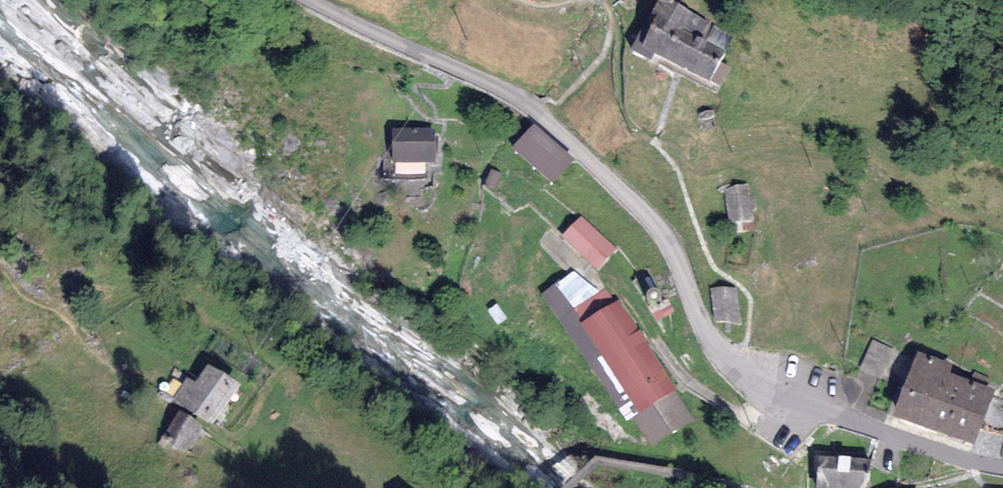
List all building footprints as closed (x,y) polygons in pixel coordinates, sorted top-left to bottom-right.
[(670,0),(657,0),(630,49),(651,60),(656,51),(720,87),(731,68),(720,62),(726,52),(699,38),(708,21),(670,0)] [(574,158),(532,123),(510,149),(551,184),(574,158)] [(436,128),(392,128),(392,162),(436,162),(436,128)] [(495,188),(501,175),(491,170),(485,183),(495,188)] [(749,183),(725,186),(730,223),(753,220),(749,183)] [(616,250),(580,216),(560,237),(596,271),(616,250)] [(541,293),(559,321),(600,294),(573,272),(541,293)] [(738,288),(712,288),(712,322),(738,322),(738,288)] [(600,294),(559,321),(626,421),(632,417),(675,391),(677,389),(618,301),(616,302),(607,289),(600,294)] [(895,349),(873,339),(859,369),(881,379),(895,349)] [(892,415),(930,429),(951,373),(955,364),(917,351),(892,415)] [(212,425),(240,383),(208,362),(195,382),(187,377),(173,399),(212,425)] [(974,444),(995,389),(951,373),(930,429),(974,444)] [(693,420),(675,391),(632,417),(650,446),(693,420)] [(203,425),(180,410),(167,431),(176,436),(170,445),(185,455),(203,425)] [(851,457),(851,456),(838,455),(838,456),(817,455),(815,487),(868,487),(870,459),(851,457)]
